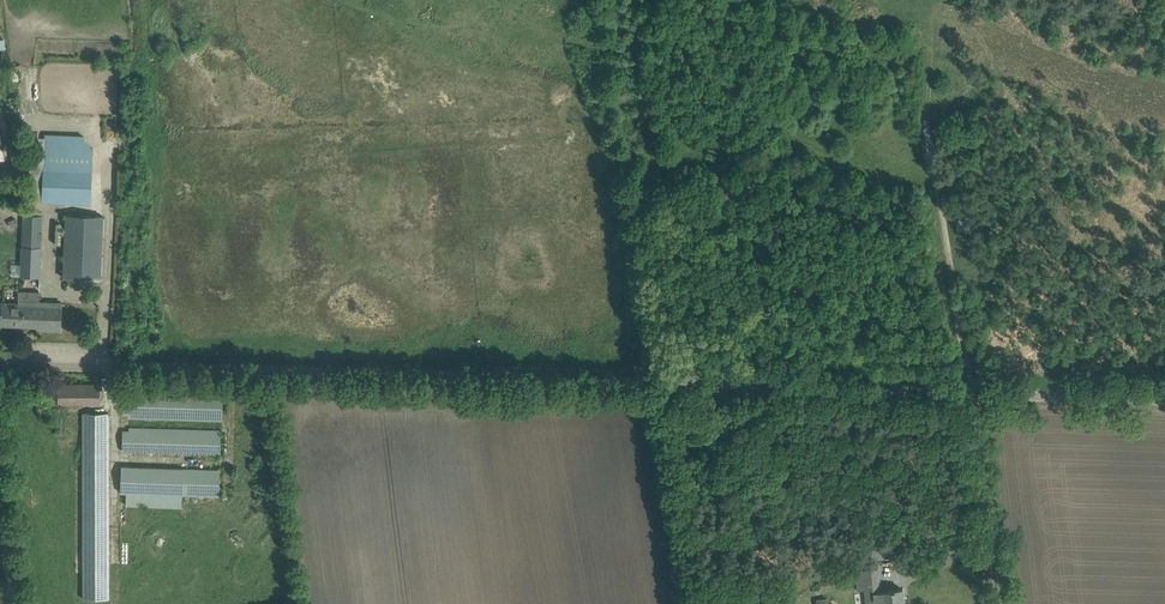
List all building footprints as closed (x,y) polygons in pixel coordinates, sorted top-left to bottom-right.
[(0,81),(11,80),(10,72),(0,73),(0,78),(0,81)] [(91,148),(83,136),(45,134),(45,137),(31,136),(28,195),(42,196),(42,201),(90,203),(93,148),(91,148)] [(101,280),(104,216),(65,214),(63,278),(101,280)] [(40,277),(43,216),(24,215),(21,276),(40,277)] [(61,331),(63,302),(39,301),(40,293),(19,292),(19,303),(3,302),(2,311),(1,311),(1,313),(2,313),(1,325),(37,326),(37,330),(61,331)] [(99,403),(100,384),(59,384),(59,403),(99,403)] [(222,421),(223,397),(123,394),(123,415),(129,415),(129,418),(222,421)] [(110,417),(110,414),(109,414),(109,413),(83,412),(83,430),(109,430),(109,417),(110,417)] [(220,453),(221,430),(129,427),(129,431),(123,430),(122,450),(220,453)] [(106,599),(109,430),(83,430),(81,599),(106,599)] [(219,496),(220,470),(121,466),(120,492),(126,493),(126,505),(182,507),(182,495),(219,496)] [(903,598),(902,589),(894,589),(890,589),(890,590),(881,591),(879,577),(857,579),(858,590),(865,590),(866,601),(867,603),(903,603),(903,598)]
